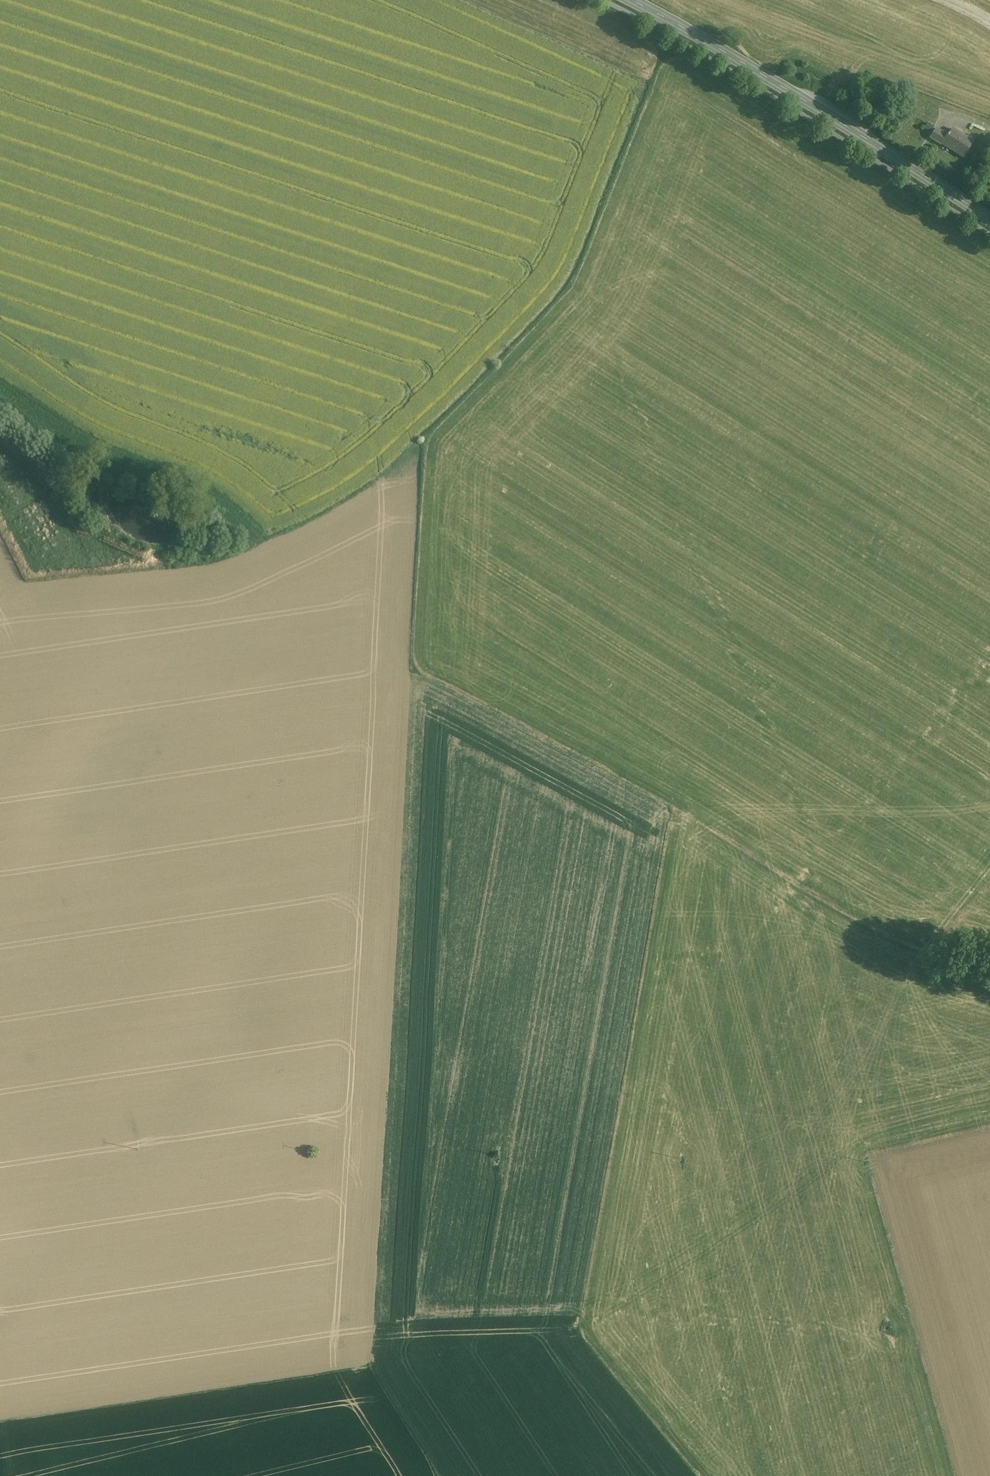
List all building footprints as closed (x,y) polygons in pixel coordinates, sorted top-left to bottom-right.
[(973,144),(952,131),(950,135),(948,134),(947,137),(936,130),(929,141),(940,148),(941,146),(963,160),(973,144)]
